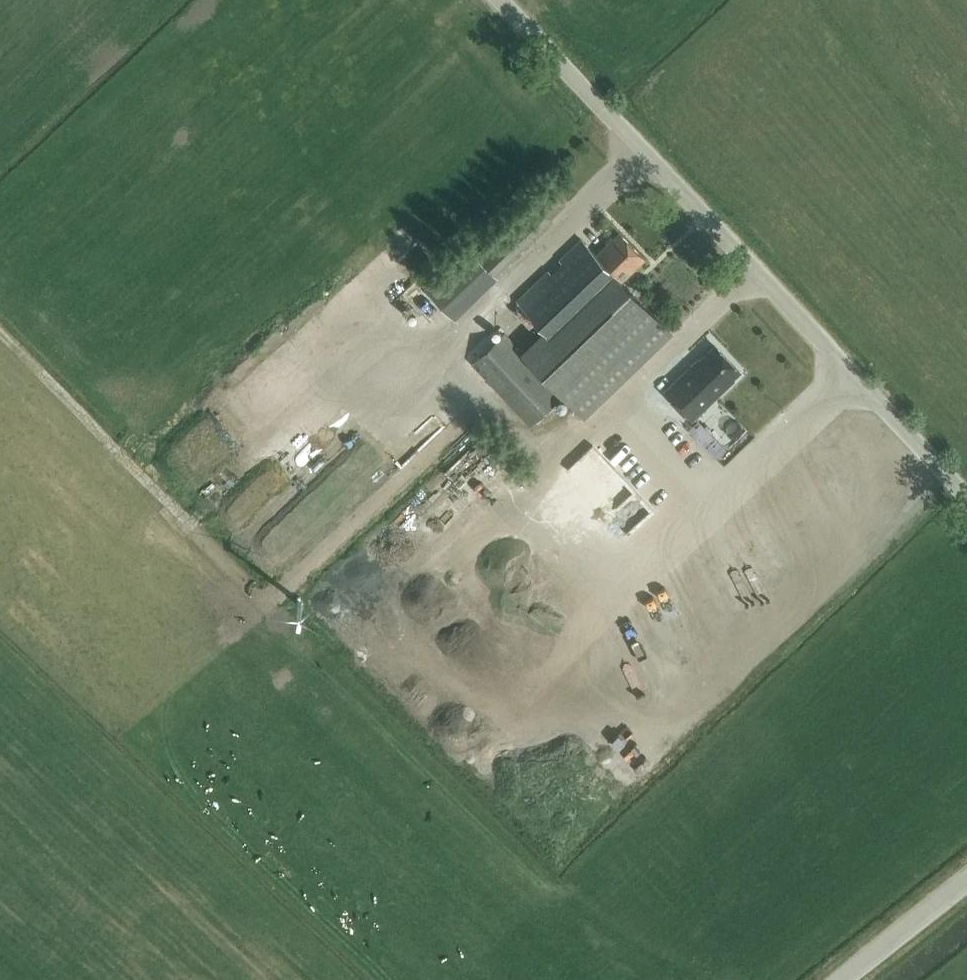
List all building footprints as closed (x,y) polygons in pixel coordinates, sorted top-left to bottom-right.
[(452,314),(552,217),(552,216),(566,202),(546,181),(531,196),(533,198),(477,253),(476,251),(432,294),(452,314)] [(645,257),(619,232),(597,255),(581,238),(559,259),(562,263),(552,274),(548,270),(517,299),(546,329),(523,352),(504,332),(471,363),(530,424),(563,393),(588,419),(673,333),(621,281),(645,257)] [(741,370),(717,343),(696,363),(695,362),(667,388),(694,417),(722,390),(721,389),(725,385),(729,384),(732,381),(734,377),(741,370)]
